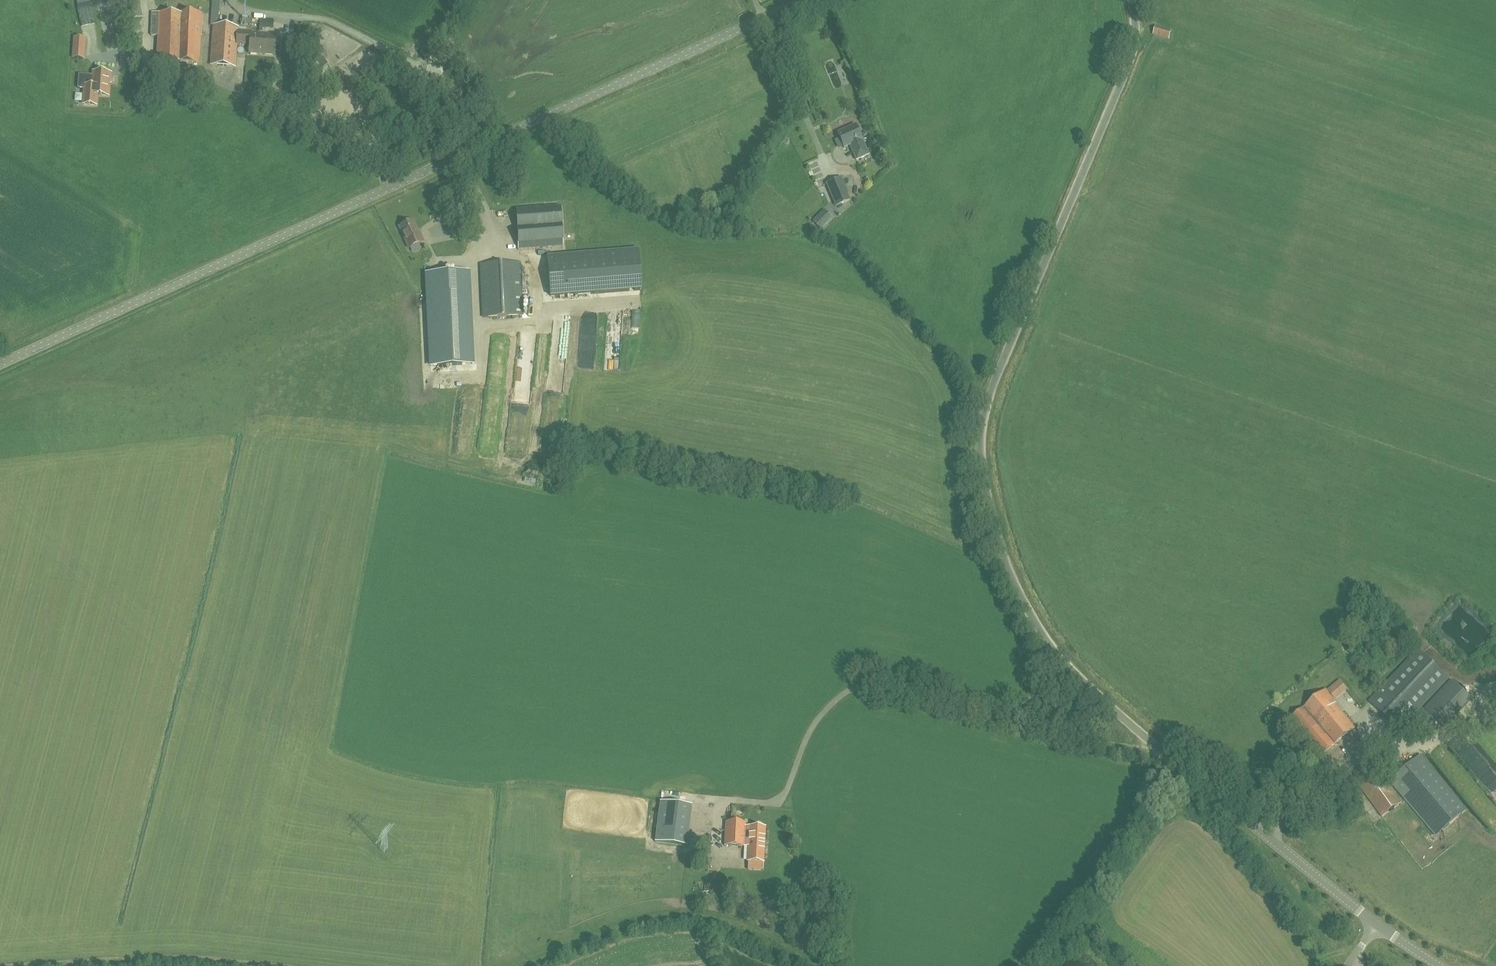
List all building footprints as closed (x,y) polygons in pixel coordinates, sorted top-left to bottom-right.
[(140,3),(139,0),(119,0),(120,6),(125,5),(128,22),(143,19),(140,3)] [(164,60),(194,62),(196,13),(167,11),(164,60)] [(238,30),(238,27),(214,26),(211,65),(235,66),(237,44),(238,30)] [(1172,30),(1156,26),(1153,35),(1169,39),(1172,30)] [(252,31),(238,30),(237,44),(250,45),(250,53),(275,55),(276,36),(252,34),(252,31)] [(312,46),(286,65),(299,84),(319,69),(320,71),(327,65),(312,46)] [(79,75),(78,88),(84,89),(83,104),(96,105),(97,95),(108,96),(109,83),(111,83),(111,74),(93,72),(93,76),(79,75)] [(857,159),(868,154),(862,139),(856,124),(837,132),(844,147),(850,144),(857,159)] [(850,199),(840,177),(827,183),(836,205),(850,199)] [(563,245),(561,206),(516,210),(518,249),(563,245)] [(822,215),(824,214),(822,212),(813,221),(820,228),(827,221),(822,215)] [(409,248),(423,241),(419,232),(418,233),(413,220),(399,227),(409,248)] [(473,249),(441,254),(444,271),(476,266),(473,249)] [(638,249),(547,257),(551,298),(642,290),(638,249)] [(483,318),(523,316),(521,262),(480,264),(483,318)] [(431,366),(473,364),(468,272),(427,274),(429,319),(429,329),(431,366)] [(464,384),(473,385),(474,378),(465,377),(464,384)] [(1405,640),(1410,631),(1393,621),(1388,630),(1405,640)] [(1409,722),(1450,679),(1418,649),(1369,702),(1401,731),(1409,722)] [(1467,695),(1450,679),(1409,722),(1417,730),(1420,733),(1421,734),(1424,732),(1426,730),(1436,719),(1443,726),(1448,721),(1470,698),(1467,695)] [(1306,706),(1291,719),(1322,755),(1338,742),(1354,729),(1332,701),(1333,700),(1332,699),(1325,691),(1312,702),(1309,701),(1306,704),(1306,706)] [(1466,810),(1420,756),(1390,781),(1437,835),(1466,810)] [(1382,818),(1402,803),(1375,765),(1354,780),(1382,818)] [(696,804),(662,800),(658,841),(692,844),(696,804)] [(725,821),(724,845),(744,846),(749,846),(748,861),(763,862),(764,843),(764,827),(750,827),(749,829),(745,828),(745,822),(725,821)]
